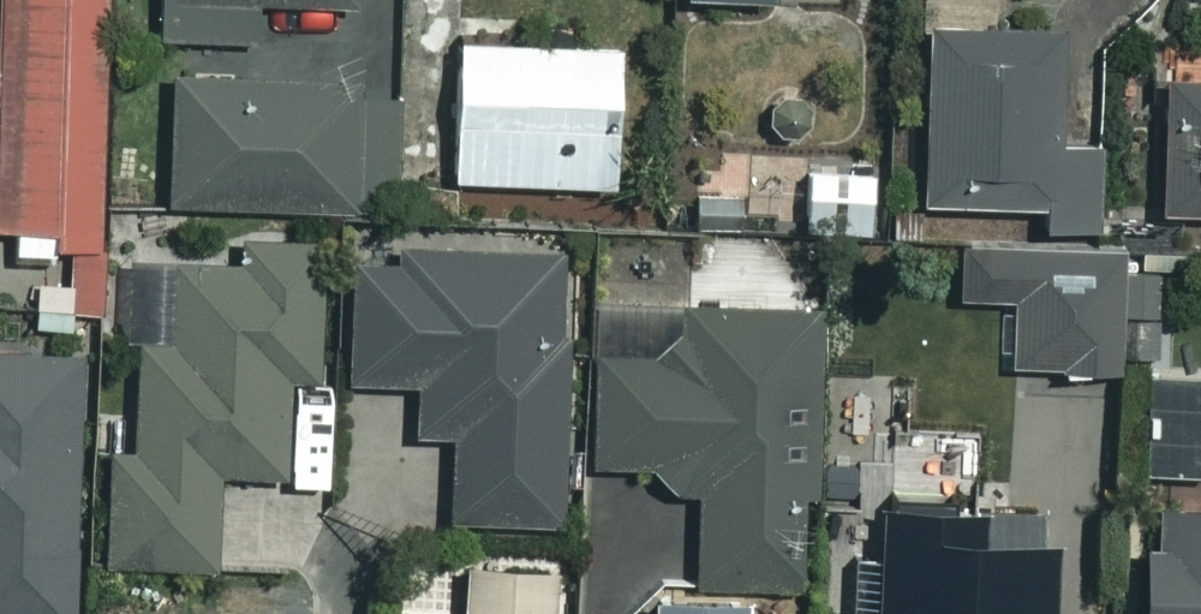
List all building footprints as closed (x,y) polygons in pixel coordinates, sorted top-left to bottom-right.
[(0,187),(0,224),(18,225),(17,255),(61,256),(61,244),(79,245),(77,307),(105,308),(114,0),(6,0),(0,187)] [(171,37),(250,39),(251,0),(172,0),(171,37)] [(1084,19),(912,23),(917,200),(1033,197),(1034,234),(1089,232),(1084,19)] [(617,44),(451,40),(448,178),(470,178),(469,221),(612,224),(617,44)] [(386,207),(389,72),(168,69),(166,203),(386,207)] [(1160,73),(1155,211),(1200,213),(1200,75),(1160,73)] [(869,170),(800,172),(801,238),(871,237),(869,170)] [(1120,362),(1119,246),(927,247),(927,302),(1003,302),(1004,363),(1120,362)] [(555,519),(552,251),(346,254),(348,381),(408,380),(409,434),(444,434),(445,521),(555,519)] [(313,376),(308,256),(167,261),(170,339),(131,341),(135,452),(103,454),(107,565),(211,561),(208,477),(282,474),(279,377),(313,376)] [(820,310),(672,307),(670,356),(589,354),(586,465),(654,467),(654,490),(695,491),(693,581),(813,584),(820,310)] [(0,347),(0,613),(70,613),(74,348),(0,347)] [(1120,374),(1109,467),(1197,477),(1200,438),(1200,383),(1120,374)] [(1145,502),(1140,613),(1200,613),(1200,505),(1145,502)] [(872,506),(868,613),(1042,613),(1045,543),(969,540),(970,511),(872,506)] [(459,561),(458,613),(553,613),(554,562),(459,561)] [(647,600),(647,613),(791,613),(791,603),(647,600)]
